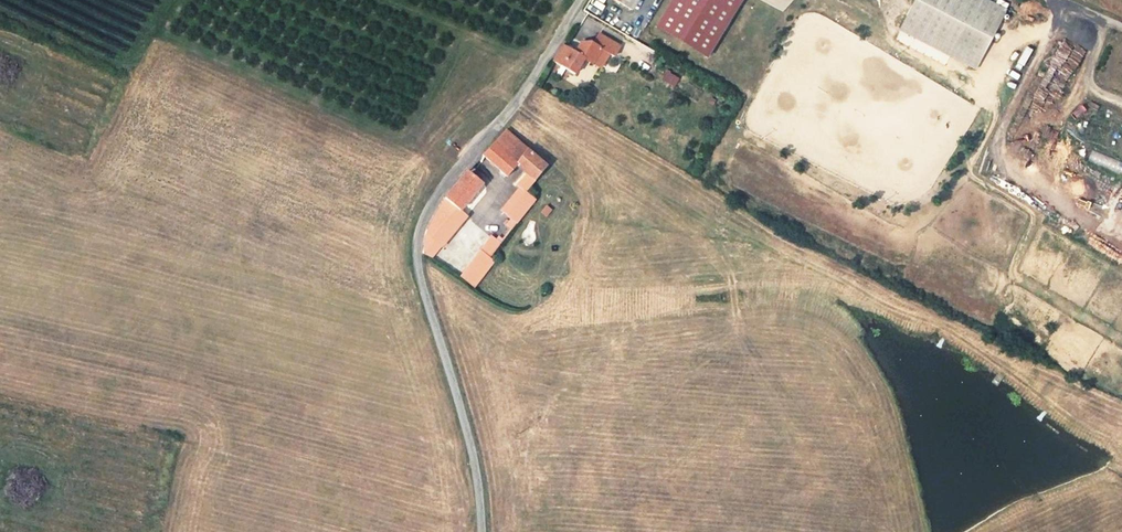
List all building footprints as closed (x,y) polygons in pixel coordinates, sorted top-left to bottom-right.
[(632,10),(638,0),(616,0),(632,10)] [(1001,0),(921,0),(907,27),(981,66),(1012,6),(1001,0)] [(573,50),(564,44),(553,61),(574,73),(584,57),(593,62),(601,48),(608,52),(614,56),(620,46),(597,32),(591,42),(588,40),(579,40),(573,50)] [(601,48),(593,62),(600,66),(608,52),(601,48)] [(516,184),(519,186),(525,191),(547,166),(505,129),(483,154),(507,176),(516,165),(523,171),(525,173),(524,174),(523,175),(522,177),(520,179),(519,180),(517,182),(516,184)] [(424,252),(433,257),(468,214),(461,209),(482,182),(468,170),(463,175),(455,184),(448,194),(441,204),(434,215),(432,219),(429,225),(427,231),(425,238),(424,245),(424,252)] [(501,211),(510,218),(516,223),(534,199),(525,191),(519,186),(501,211)] [(511,229),(516,223),(510,218),(505,224),(511,229)] [(490,257),(503,239),(498,236),(495,239),(490,235),(462,272),(460,276),(473,287),(494,261),(490,257)]
